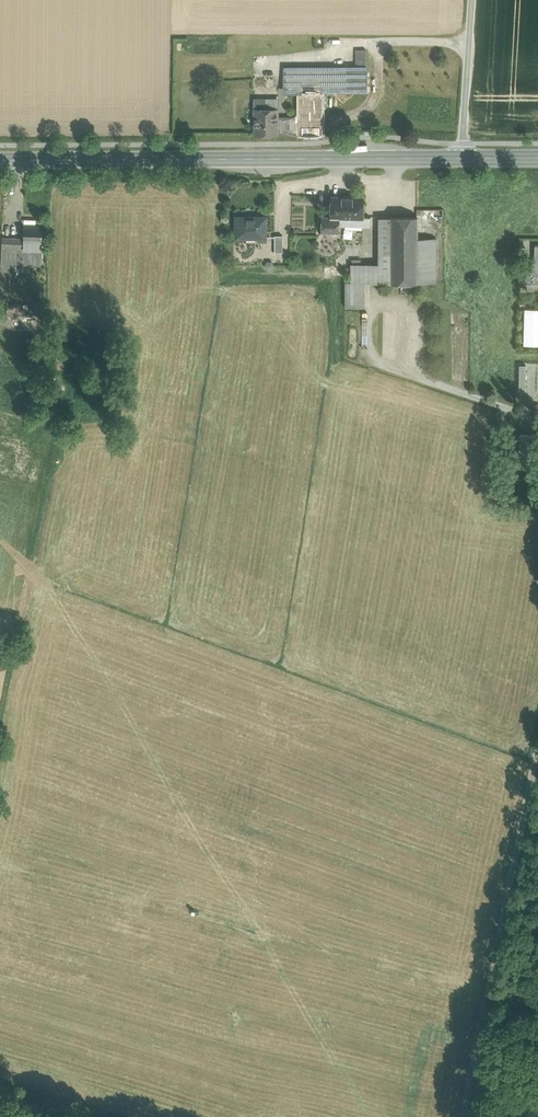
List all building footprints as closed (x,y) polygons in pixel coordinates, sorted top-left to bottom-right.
[(346,67),(346,91),(366,91),(366,52),(358,52),(358,67),(346,67)] [(286,67),(285,92),(289,92),(300,92),(323,91),(346,91),(346,67),(286,67)] [(323,91),(300,92),(299,99),(299,121),(299,135),(322,135),(322,132),(323,91)] [(278,99),(254,99),(254,135),(278,135),(278,121),(278,99)] [(299,121),(286,121),(286,135),(299,135),(299,121)] [(364,196),(331,195),(330,217),(322,217),(322,232),(339,232),(339,225),(370,226),(370,217),(363,217),(364,196)] [(266,216),(236,216),(236,237),(266,237),(266,216)] [(417,217),(390,217),(379,217),(379,245),(391,245),(391,268),(391,283),(418,283),(417,238),(417,217)] [(42,226),(24,225),(24,238),(24,249),(42,250),(42,226)] [(283,235),(275,235),(275,252),(283,252),(283,235)] [(24,238),(11,237),(2,237),(1,262),(7,262),(42,263),(42,250),(24,249),(24,238)] [(436,238),(417,238),(418,283),(436,283),(436,238)] [(391,245),(379,245),(379,264),(379,269),(391,268),(391,245)] [(535,246),(535,263),(526,263),(526,283),(537,283),(537,246),(535,246)] [(379,264),(351,264),(351,282),(346,282),(346,307),(362,307),(362,283),(391,283),(391,268),(379,269),(379,264)] [(7,304),(2,304),(3,315),(41,314),(41,303),(7,304)] [(525,309),(524,344),(537,345),(537,309),(525,309)] [(533,468),(533,435),(520,434),(519,468),(533,468)]
